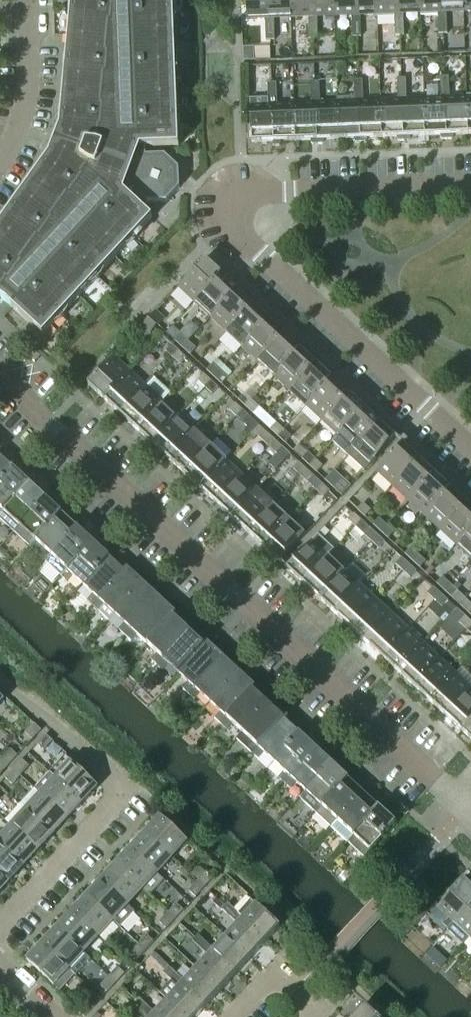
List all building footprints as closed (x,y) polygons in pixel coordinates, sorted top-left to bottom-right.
[(127,196),(133,190),(147,203),(166,202),(179,188),(179,169),(164,156),(145,157),(145,148),(178,147),(178,131),(172,131),(171,109),(177,109),(176,78),(170,78),(169,56),(175,56),(174,25),(168,25),(167,3),(173,3),(173,0),(71,0),(77,1),(75,23),(69,22),(66,53),(72,53),(70,75),(64,75),(61,105),(67,106),(65,128),(60,127),(49,156),(54,160),(41,178),(36,174),(18,199),(23,203),(10,221),(5,217),(0,225),(0,299),(6,303),(43,337),(54,325),(49,321),(64,304),(69,309),(90,286),(85,282),(100,266),(105,270),(126,247),(121,243),(136,227),(141,231),(152,219),(127,196)] [(268,0),(245,0),(246,20),(247,20),(247,17),(264,16),(265,28),(274,28),(273,16),(269,16),(268,0)] [(290,0),(268,0),(269,16),(273,16),(290,15),(290,0)] [(311,0),(290,0),(290,15),(307,15),(308,27),(317,26),(316,14),(312,14),(311,0)] [(333,0),(311,0),(312,14),(316,14),(333,14),(333,0)] [(355,0),(333,0),(333,14),(351,13),(351,25),(360,25),(359,13),(355,13),(355,0)] [(376,0),(355,0),(355,13),(359,13),(376,12),(376,18),(377,18),(376,0)] [(398,0),(376,0),(377,18),(394,17),(394,23),(403,23),(403,11),(398,11),(398,0)] [(419,0),(398,0),(398,11),(403,11),(419,10),(420,16),(419,0)] [(420,16),(437,15),(437,22),(446,21),(446,13),(446,9),(441,9),(441,0),(419,0),(420,16)] [(463,0),(441,0),(441,9),(446,9),(446,13),(463,12),(463,9),(463,0)] [(463,9),(470,8),(470,0),(463,0),(463,9)] [(447,34),(446,21),(437,22),(438,35),(447,34)] [(404,36),(403,23),(394,23),(395,36),(404,36)] [(360,38),(360,25),(351,25),(352,38),(360,38)] [(317,39),(317,26),(308,27),(308,40),(317,39)] [(274,41),(274,28),(265,28),(265,41),(274,41)] [(449,89),(448,77),(440,77),(440,90),(449,89)] [(406,91),(405,79),(396,79),(397,91),(406,91)] [(363,93),(362,80),(353,81),(354,93),(363,93)] [(319,94),(319,82),(310,82),(311,95),(319,94)] [(276,96),(276,83),(267,84),(267,96),(276,96)] [(468,135),(466,96),(466,101),(464,101),(460,98),(449,98),(449,89),(440,90),(440,99),(440,102),(445,102),(446,140),(451,140),(453,138),(453,135),(468,135)] [(425,136),(423,99),(423,103),(406,103),(406,91),(397,91),(397,104),(402,104),(403,141),(408,141),(410,139),(410,137),(425,136)] [(381,138),(380,104),(363,105),(363,93),(354,93),(354,97),(354,105),(359,105),(360,143),(365,143),(367,141),(367,139),(381,138)] [(337,106),(336,106),(320,107),(319,94),(311,95),(311,107),(315,107),(317,145),(322,144),(323,143),(323,140),(338,140),(337,106)] [(295,141),(294,108),(277,108),(276,96),(267,96),(268,109),(273,108),(274,142),(272,142),(272,146),(279,146),(280,144),(280,142),(295,141)] [(354,105),(354,97),(336,98),(336,106),(337,106),(338,140),(353,139),(353,141),(355,143),(360,143),(359,105),(354,105)] [(440,102),(440,99),(423,99),(425,136),(440,136),(440,138),(442,140),(446,140),(445,102),(440,102)] [(402,104),(397,104),(380,104),(381,138),(396,138),(397,140),(398,142),(403,141),(402,104)] [(273,108),(268,109),(251,109),(251,106),(250,106),(251,143),(272,142),(274,142),(273,108)] [(315,107),(311,107),(294,108),(295,141),(310,141),(310,143),(312,145),(317,145),(315,107)] [(194,303),(220,275),(204,260),(178,288),(194,303)] [(210,318),(236,290),(220,275),(194,303),(210,318)] [(226,333),(252,304),(236,290),(210,318),(226,333)] [(242,347),(268,319),(252,304),(226,333),(242,347)] [(163,319),(156,312),(150,318),(157,325),(163,319)] [(258,362),(284,334),(268,319),(242,347),(258,362)] [(154,329),(146,322),(140,328),(148,335),(154,329)] [(274,377),(300,349),(284,334),(258,362),(274,377)] [(188,342),(181,335),(175,342),(182,348),(188,342)] [(195,349),(188,342),(182,348),(189,355),(195,349)] [(179,352),(171,345),(165,352),(173,358),(179,352)] [(289,391),(316,363),(300,349),(274,377),(289,391)] [(186,359),(179,352),(173,358),(180,365),(186,359)] [(130,372),(114,357),(88,385),(104,400),(130,372)] [(305,406),(332,378),(316,363),(289,391),(305,406)] [(220,371),(212,365),(206,371),(214,378),(220,371)] [(227,378),(220,371),(214,378),(221,385),(227,378)] [(120,415),(146,387),(130,372),(104,400),(120,415)] [(210,381),(203,375),(197,381),(204,388),(210,381)] [(136,430),(162,402),(171,392),(155,377),(146,387),(120,415),(136,430)] [(321,421),(347,393),(332,378),(305,406),(321,421)] [(218,388),(210,381),(204,388),(212,395),(218,388)] [(337,436),(363,407),(347,393),(321,421),(337,436)] [(251,401),(244,394),(238,400),(245,407),(251,401)] [(253,414),(259,408),(251,401),(245,407),(253,414)] [(152,445),(178,416),(162,402),(136,430),(152,445)] [(242,411),(235,404),(229,410),(236,417),(242,411)] [(348,456),(379,422),(363,407),(337,436),(332,442),(348,456)] [(249,418),(242,411),(236,417),(244,424),(249,418)] [(167,459),(194,431),(178,416),(152,445),(167,459)] [(364,471),(396,437),(379,422),(348,456),(364,471)] [(283,430),(276,423),(270,430),(277,437),(283,430)] [(284,443),(290,437),(283,430),(277,437),(284,443)] [(183,474),(210,446),(194,431),(167,459),(183,474)] [(274,440),(267,433),(261,440),(268,447),(274,440)] [(281,447),(274,440),(268,447),(275,453),(281,447)] [(392,487),(418,459),(402,444),(376,472),(392,487)] [(199,489),(225,461),(210,446),(183,474),(199,489)] [(13,469),(3,460),(6,456),(1,451),(0,452),(0,482),(13,469)] [(315,460),(307,453),(301,459),(309,466),(315,460)] [(408,502),(434,473),(418,459),(392,487),(408,502)] [(316,473),(322,466),(315,460),(309,466),(316,473)] [(215,504),(241,475),(225,461),(199,489),(215,504)] [(306,470),(298,463),(292,469),(300,476),(306,470)] [(32,480),(26,475),(23,478),(13,469),(0,482),(0,515),(32,480)] [(313,476),(306,470),(300,476),(307,483),(313,476)] [(424,516),(450,488),(434,473),(408,502),(410,504),(407,508),(415,516),(419,511),(424,516)] [(332,488),(338,482),(331,474),(325,481),(332,488)] [(231,518),(257,490),(241,475),(215,504),(231,518)] [(45,499),(35,489),(38,486),(32,480),(0,515),(0,520),(13,533),(45,499)] [(329,491),(322,484),(315,491),(323,498),(329,491)] [(440,531),(466,503),(450,488),(424,516),(440,531)] [(247,533),(273,505),(257,490),(231,518),(247,533)] [(29,548),(64,510),(58,505),(55,508),(45,499),(13,533),(29,548)] [(470,529),(470,507),(466,503),(440,531),(456,546),(470,529)] [(370,511),(362,504),(357,510),(364,517),(370,511)] [(263,548),(289,519),(273,505),(247,533),(263,548)] [(45,562),(77,528),(67,519),(70,516),(64,510),(29,548),(45,562)] [(355,527),(361,521),(353,514),(347,520),(355,527)] [(279,563),(305,535),(289,519),(263,548),(279,563)] [(386,526),(379,519),(373,525),(380,532),(386,526)] [(387,539),(393,532),(386,526),(380,532),(387,539)] [(45,562),(61,577),(96,540),(90,534),(87,537),(77,528),(45,562)] [(371,542),(377,536),(369,529),(363,535),(371,542)] [(456,546),(470,560),(470,529),(456,546)] [(302,584),(328,556),(335,549),(318,534),(286,569),(302,584)] [(378,549),(384,542),(377,536),(371,542),(378,549)] [(83,585),(109,557),(99,548),(102,545),(96,540),(61,577),(67,582),(73,576),(83,585)] [(418,555),(410,548),(404,555),(412,562),(418,555)] [(318,599),(344,571),(343,569),(349,563),(335,549),(328,556),(302,584),(318,599)] [(425,562),(418,555),(412,562),(419,568),(425,562)] [(93,606),(127,569),(121,563),(118,567),(109,557),(83,585),(93,595),(87,601),(93,606)] [(408,565),(401,558),(395,565),(402,571),(408,565)] [(410,578),(416,572),(408,565),(402,571),(410,578)] [(109,621),(114,615),(143,584),(127,569),(93,606),(109,621)] [(334,613),(360,585),(344,571),(318,599),(334,613)] [(443,591),(449,585),(442,578),(436,584),(443,591)] [(125,636),(160,599),(143,584),(114,615),(124,624),(119,630),(125,636)] [(350,628),(376,600),(360,585),(334,613),(350,628)] [(451,598),(457,591),(449,585),(443,591),(451,598)] [(434,601),(440,594),(433,588),(427,594),(434,601)] [(448,601),(440,594),(434,601),(442,608),(448,601)] [(147,645),(176,614),(160,599),(125,636),(131,642),(137,636),(147,645)] [(366,643),(392,615),(376,600),(350,628),(366,643)] [(156,665),(191,628),(176,614),(147,645),(156,654),(151,660),(156,665)] [(381,658),(408,630),(392,615),(366,643),(381,658)] [(470,625),(470,623),(465,617),(459,624),(466,630),(470,625)] [(178,674),(207,643),(191,628),(156,665),(163,671),(168,665),(178,674)] [(397,673),(424,644),(408,630),(381,658),(397,673)] [(188,695),(223,657),(207,643),(178,674),(188,683),(182,689),(188,695)] [(413,687),(439,659),(424,644),(397,673),(413,687)] [(210,703),(239,672),(223,657),(188,695),(194,701),(200,694),(210,703)] [(429,702),(455,674),(439,659),(413,687),(429,702)] [(220,724),(254,687),(239,672),(210,703),(220,713),(214,719),(220,724)] [(470,688),(455,674),(429,702),(445,717),(470,688)] [(242,733),(270,702),(254,687),(220,724),(226,730),(232,724),(242,733)] [(445,717),(461,731),(470,720),(470,688),(445,717)] [(252,754),(287,717),(280,711),(270,702),(242,733),(236,739),(246,748),(252,754)] [(274,763),(300,735),(290,726),(293,722),(287,717),(252,754),(258,760),(264,754),(274,763)] [(461,731),(470,741),(470,720),(461,731)] [(32,740),(41,731),(34,725),(26,734),(32,740)] [(43,750),(52,741),(45,735),(37,744),(43,750)] [(284,784),(319,746),(313,740),(309,744),(300,735),(274,763),(284,772),(278,778),(284,784)] [(305,792),(331,764),(321,755),(325,752),(319,746),(284,784),(290,789),(296,783),(305,792)] [(9,765),(17,756),(11,750),(2,759),(9,765)] [(97,787),(70,762),(65,757),(49,773),(81,803),(97,787)] [(9,765),(2,759),(0,762),(0,774),(9,765)] [(20,775),(28,766),(22,760),(13,769),(20,775)] [(315,814),(351,776),(344,770),(341,773),(331,764),(305,792),(299,799),(315,814)] [(11,785),(20,775),(13,769),(5,779),(11,785)] [(81,803),(49,773),(34,789),(67,819),(81,803)] [(330,829),(363,793),(353,784),(356,781),(351,776),(315,814),(330,829)] [(67,819),(34,789),(20,805),(52,835),(67,819)] [(346,844),(347,842),(382,805),(376,799),(373,803),(363,793),(330,829),(346,844)] [(52,835),(20,805),(5,821),(11,826),(37,851),(52,835)] [(364,858),(395,824),(385,814),(388,810),(382,805),(347,842),(364,858)] [(187,841),(160,817),(145,834),(171,858),(187,841)] [(11,826),(0,838),(0,846),(23,867),(37,851),(11,826)] [(171,858),(145,834),(130,849),(156,874),(171,858)] [(8,883),(23,867),(0,846),(0,875),(8,883)] [(156,874),(130,849),(115,865),(142,890),(149,896),(163,880),(156,874)] [(142,890),(115,865),(101,881),(127,906),(142,890)] [(204,888),(212,879),(206,873),(197,882),(204,888)] [(470,904),(470,888),(468,885),(470,882),(470,881),(466,876),(437,908),(449,918),(443,925),(447,929),(446,930),(470,904)] [(127,906),(101,881),(86,897),(112,921),(120,928),(134,912),(127,906)] [(195,897),(204,888),(197,882),(189,891),(195,897)] [(112,921),(86,897),(71,913),(98,937),(112,921)] [(280,928),(255,905),(250,900),(237,913),(235,911),(229,917),(237,924),(240,921),(265,944),(280,928)] [(235,911),(227,903),(221,909),(229,917),(235,911)] [(470,935),(470,904),(446,930),(462,945),(470,935)] [(174,920),(183,911),(176,905),(168,914),(174,920)] [(98,937),(71,913),(56,929),(83,953),(98,937)] [(166,929),(174,920),(168,914),(159,923),(166,929)] [(265,944),(240,921),(237,924),(225,937),(250,960),(265,944)] [(90,960),(83,953),(56,929),(42,944),(74,974),(74,975),(75,976),(90,960)] [(205,942),(197,935),(192,941),(200,948),(205,942)] [(462,945),(469,938),(470,939),(470,935),(462,945)] [(145,952),(154,942),(147,936),(139,946),(145,952)] [(250,960),(225,937),(213,950),(205,942),(200,948),(208,956),(211,952),(236,975),(250,960)] [(74,974),(42,944),(26,961),(59,991),(74,975),(74,974)] [(137,961),(145,952),(139,946),(130,955),(137,961)] [(236,975),(211,952),(208,956),(196,969),(221,992),(236,975)] [(116,983),(125,973),(118,967),(109,977),(116,983)] [(176,974),(168,967),(162,973),(170,980),(176,974)] [(221,992),(196,969),(184,981),(176,974),(170,980),(171,981),(178,987),(181,984),(206,1007),(221,992)] [(107,992),(116,983),(109,977),(101,986),(107,992)] [(181,984),(178,987),(171,981),(159,993),(167,1000),(185,1016),(197,1016),(206,1007),(181,984)] [(147,1006),(139,998),(133,1005),(141,1012),(147,1006)] [(167,1000),(155,1013),(147,1006),(141,1012),(147,1016),(151,1016),(152,1016),(153,1016),(185,1016),(167,1000)] [(93,1008),(86,1002),(78,1011),(84,1016),(93,1008)] [(364,1005),(353,1016),(376,1016),(364,1005)]
